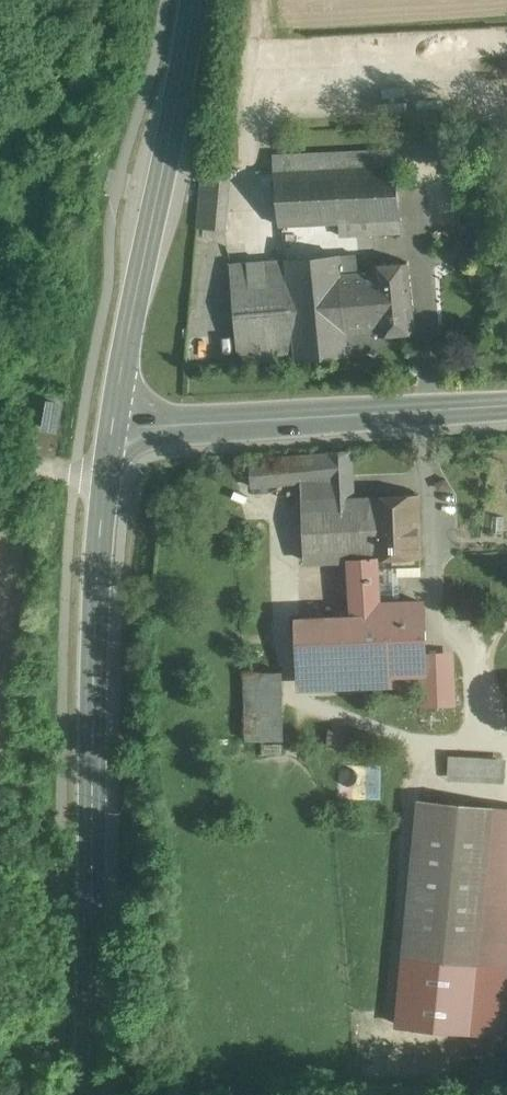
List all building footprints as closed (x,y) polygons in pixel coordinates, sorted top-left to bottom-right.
[(364,98),(334,102),(336,111),(365,107),(364,98)] [(394,150),(274,155),(274,171),(279,224),(340,222),(340,235),(403,232),(394,150)] [(231,167),(202,165),(201,185),(229,187),(231,167)] [(229,187),(201,185),(199,206),(227,209),(229,187)] [(227,209),(199,206),(197,226),(225,229),(227,209)] [(414,330),(407,263),(376,265),(376,272),(358,274),(356,253),(339,254),(346,330),(382,328),(382,333),(414,330)] [(339,254),(230,262),(239,363),(348,354),(346,330),(339,254)] [(65,400),(43,396),(37,430),(58,434),(65,400)] [(352,450),(329,451),(329,452),(251,460),(252,486),(330,479),(331,500),(303,501),(306,560),(350,558),(374,557),(372,497),(354,498),(352,450)] [(418,495),(372,497),(374,557),(377,557),(379,593),(379,603),(401,602),(400,571),(393,571),(393,556),(421,556),(418,495)] [(504,515),(493,515),(492,532),(503,533),(504,515)] [(421,556),(393,556),(393,571),(400,571),(421,570),(421,556)] [(374,557),(350,558),(352,594),(379,593),(377,557),(374,557)] [(353,614),(300,617),(302,681),(382,677),(379,603),(379,593),(352,594),(353,614)] [(477,593),(463,593),(463,604),(476,603),(477,593)] [(401,602),(379,603),(382,677),(393,677),(393,671),(423,671),(424,664),(422,601),(401,602)] [(282,671),(245,672),(247,739),(262,739),(284,739),(282,671)] [(347,732),(330,731),(329,745),(346,747),(347,732)] [(281,743),(262,743),(263,752),(282,752),(281,743)] [(505,761),(451,757),(450,772),(504,775),(505,761)] [(422,802),(407,955),(506,965),(506,811),(422,802)]
